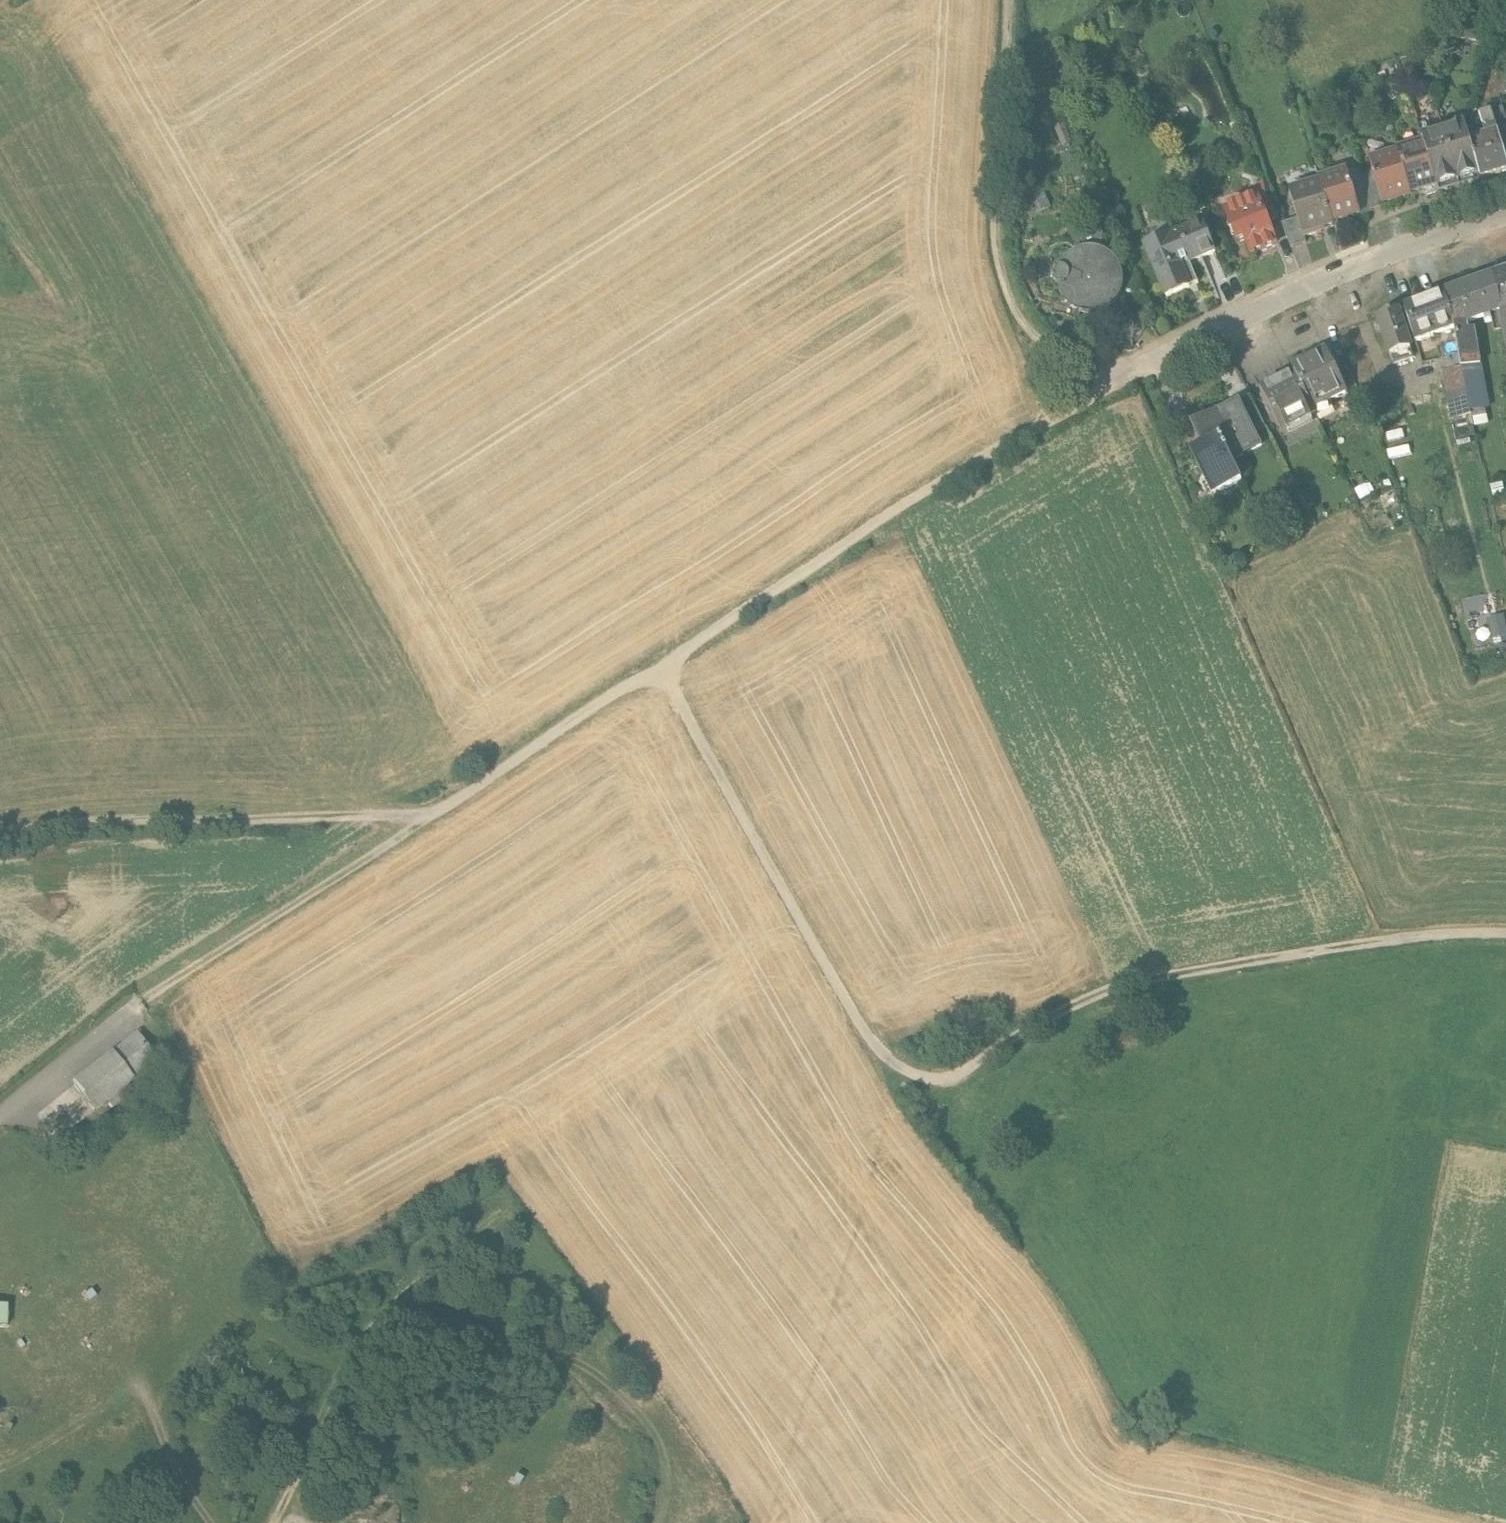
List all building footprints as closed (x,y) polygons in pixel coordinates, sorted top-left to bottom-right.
[(1500,96),(1488,100),(1490,106),(1502,146),(1505,145),(1505,117),(1500,96)] [(1490,106),(1477,110),(1485,135),(1470,140),(1469,140),(1480,176),(1505,168),(1505,158),(1502,146),(1490,106)] [(1465,122),(1443,129),(1459,182),(1480,176),(1469,140),(1470,140),(1465,122)] [(1443,129),(1422,135),(1423,140),(1436,183),(1438,189),(1459,182),(1443,129)] [(1436,183),(1423,140),(1397,148),(1410,192),(1411,195),(1422,192),(1421,187),(1436,183)] [(1397,151),(1369,159),(1372,169),(1383,204),(1399,199),(1398,196),(1410,192),(1397,151)] [(1348,169),(1319,178),(1319,180),(1331,220),(1361,211),(1348,169)] [(1372,169),(1361,173),(1371,207),(1383,204),(1372,169)] [(1319,180),(1289,190),(1298,217),(1304,235),(1305,234),(1321,230),(1320,226),(1332,223),(1331,220),(1319,180)] [(1278,214),(1266,183),(1253,188),(1256,196),(1257,195),(1267,219),(1278,214)] [(1256,196),(1224,208),(1232,229),(1230,233),(1234,235),(1237,241),(1245,238),(1250,252),(1276,242),(1267,219),(1257,195),(1256,196)] [(1065,227),(1076,251),(1082,248),(1093,246),(1098,248),(1101,231),(1094,215),(1065,227)] [(1298,217),(1281,222),(1291,246),(1307,241),(1305,234),(1304,235),(1298,217)] [(1199,219),(1145,242),(1166,290),(1187,281),(1179,260),(1211,246),(1199,219)] [(1072,253),(1064,262),(1061,262),(1057,263),(1054,266),(1053,269),(1052,273),(1053,276),(1055,279),(1058,281),(1062,282),(1067,293),(1075,300),(1086,304),(1098,304),(1108,299),(1116,290),(1119,279),(1119,267),(1113,257),(1104,250),(1098,248),(1093,246),(1082,248),(1076,251),(1072,253)] [(1494,272),(1498,293),(1497,293),(1502,313),(1505,312),(1505,267),(1494,272)] [(1473,328),(1469,329),(1467,320),(1491,311),(1486,297),(1497,293),(1498,293),(1494,272),(1444,290),(1454,325),(1458,352),(1467,390),(1471,389),(1483,425),(1493,423),(1488,397),(1473,328)] [(1444,290),(1404,305),(1415,339),(1454,325),(1444,290)] [(1410,345),(1396,308),(1378,315),(1391,351),(1410,345)] [(1324,350),(1292,366),(1312,407),(1345,390),(1324,350)] [(1292,366),(1258,383),(1281,430),(1316,413),(1312,407),(1292,366)] [(1264,422),(1249,392),(1239,397),(1254,427),(1264,422)] [(1239,397),(1190,422),(1193,428),(1201,444),(1194,447),(1197,454),(1195,460),(1205,479),(1209,479),(1216,493),(1242,480),(1232,460),(1263,445),(1254,427),(1239,397)] [(1183,409),(1174,414),(1183,433),(1193,428),(1190,422),(1183,409)] [(140,1033),(76,1083),(95,1109),(101,1104),(107,1099),(113,1106),(135,1088),(130,1081),(160,1058),(140,1033)]
